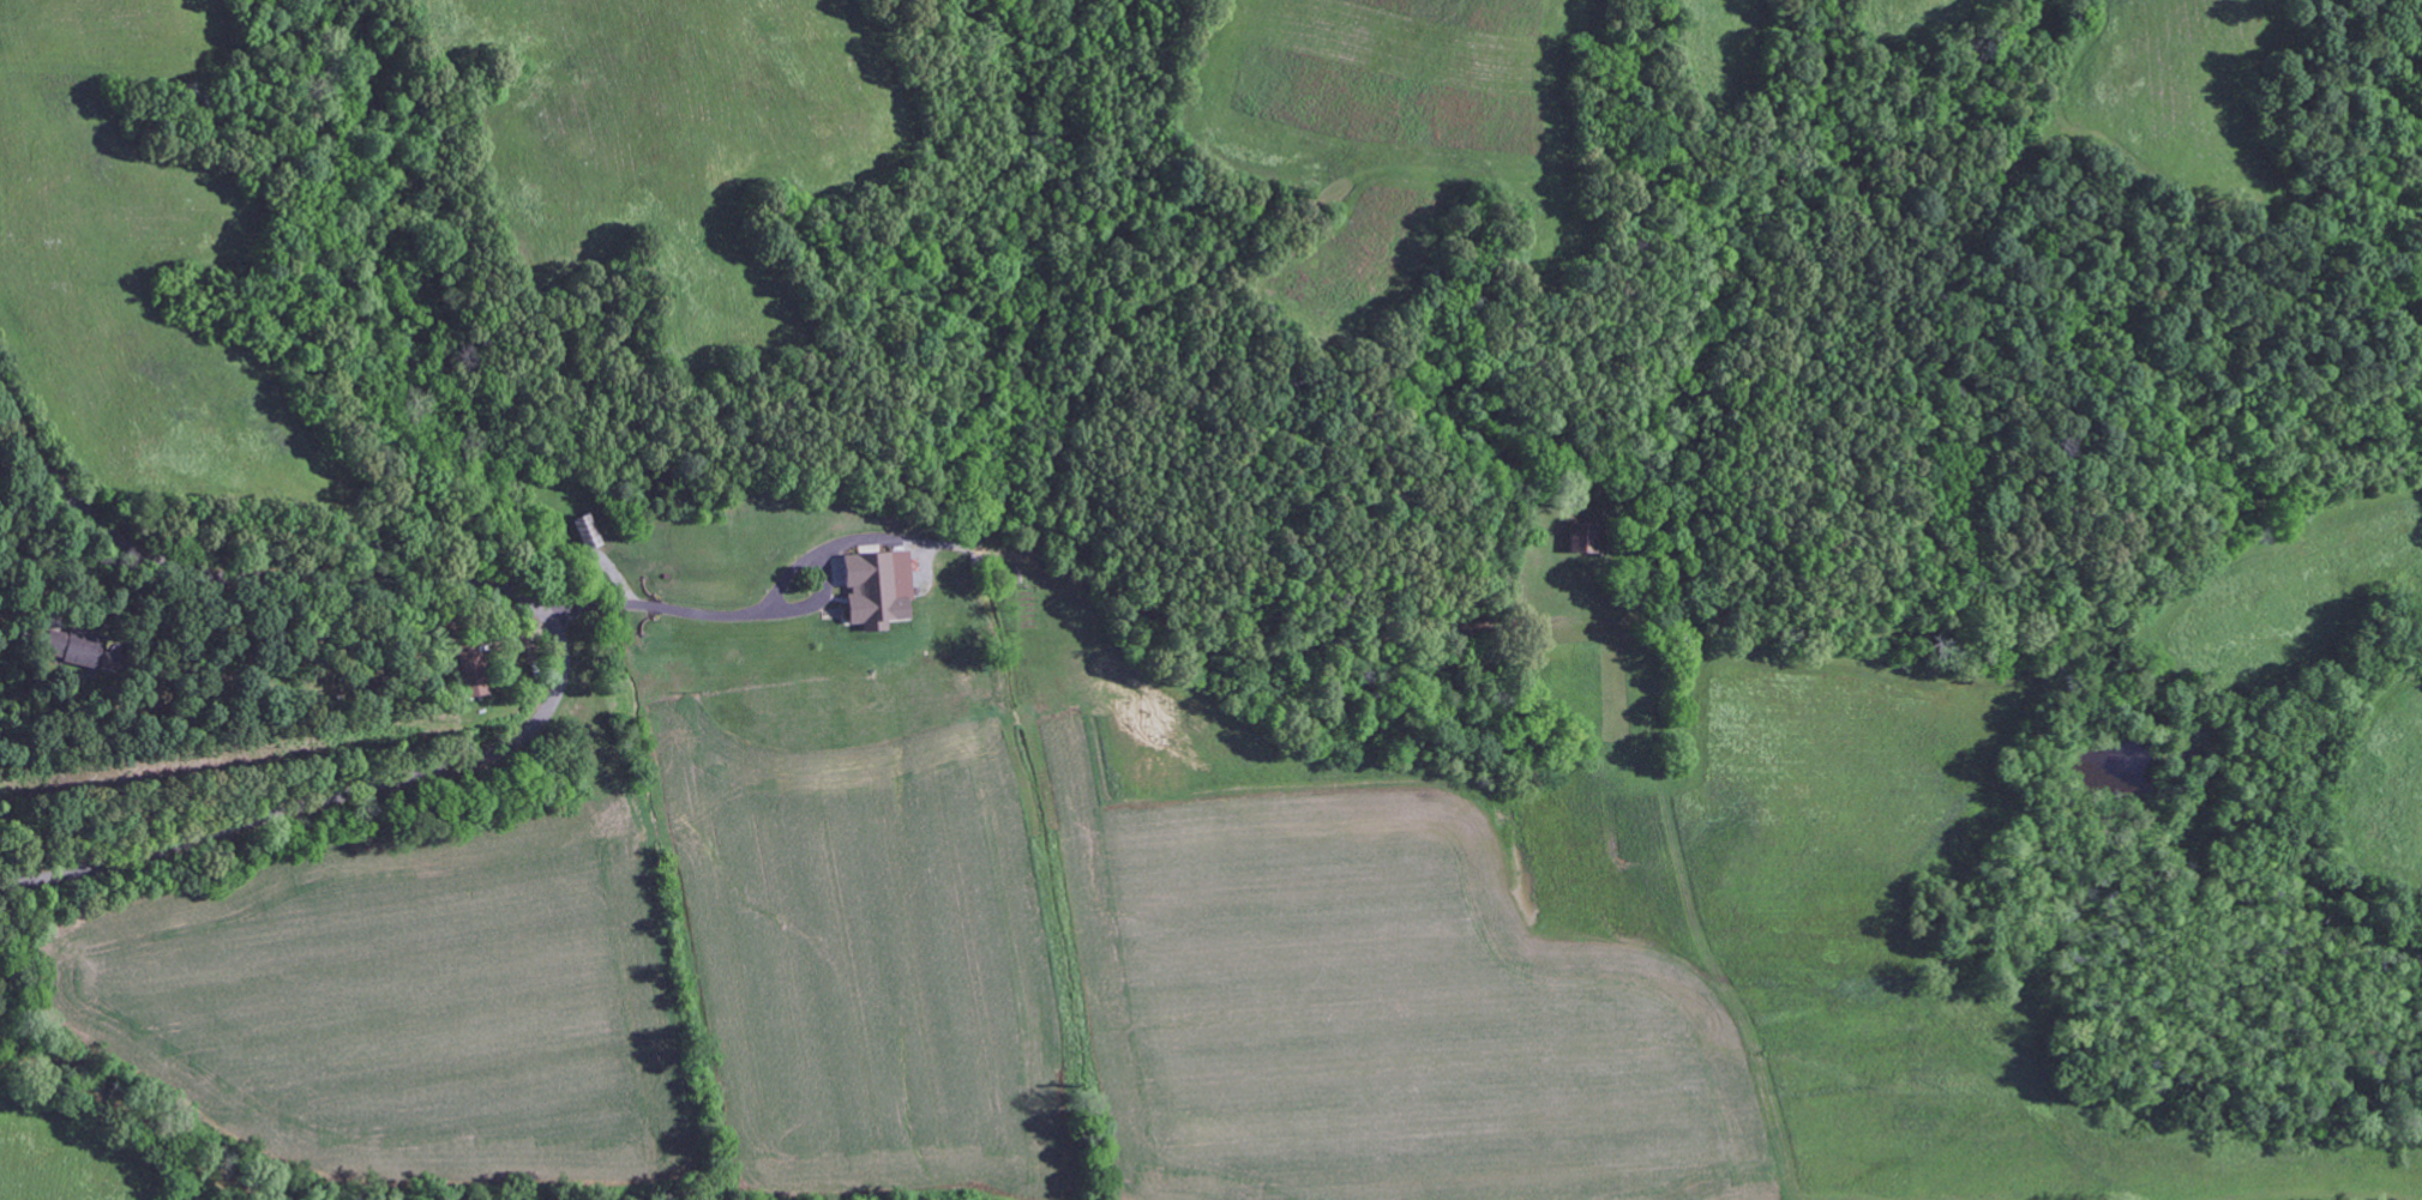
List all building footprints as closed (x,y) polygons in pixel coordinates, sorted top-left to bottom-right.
[(1594,524),(1570,524),(1571,554),(1595,554),(1594,524)] [(905,620),(904,602),(911,601),(907,551),(836,557),(839,593),(841,593),(843,625),(859,624),(860,633),(885,631),(884,622),(905,620)] [(47,630),(41,655),(94,667),(101,635),(70,628),(68,635),(47,630)]
